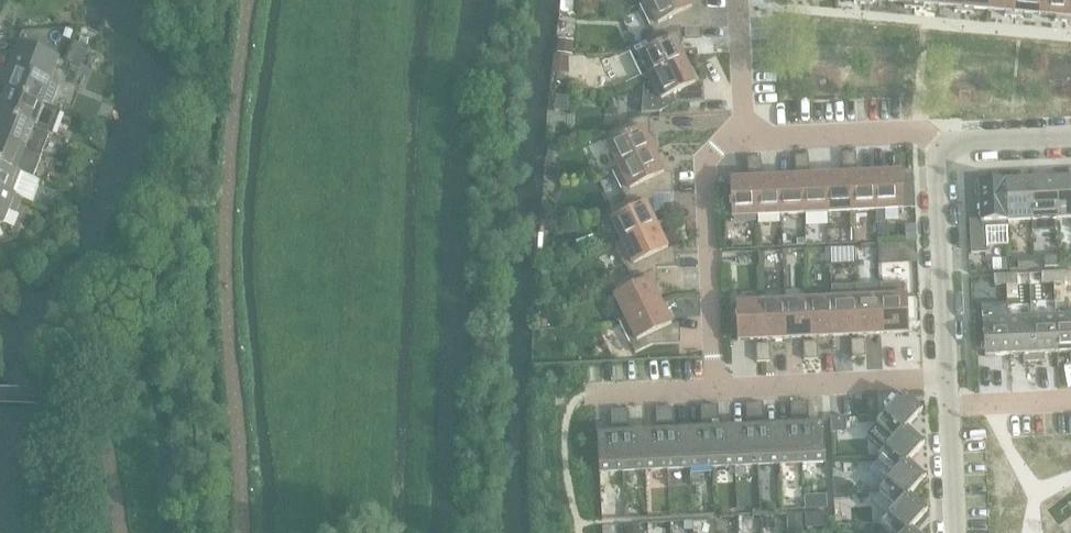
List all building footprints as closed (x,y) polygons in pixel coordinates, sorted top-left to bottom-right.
[(656,36),(656,37),(670,30),(670,31),(674,29),(702,28),(701,15),(693,15),(692,10),(693,10),(688,0),(652,0),(647,2),(646,2),(640,5),(656,36)] [(914,9),(915,0),(890,0),(890,2),(906,3),(905,8),(914,9)] [(914,9),(924,10),(924,5),(940,6),(940,0),(915,0),(914,9)] [(964,13),(966,0),(940,0),(940,6),(955,8),(955,13),(964,13)] [(964,13),(974,14),(974,9),(990,11),(991,0),(966,0),(964,13)] [(990,11),(1005,12),(1005,17),(1014,18),(1016,0),(991,0),(990,11)] [(1014,18),(1023,19),(1024,14),(1040,15),(1041,0),(1016,0),(1014,18)] [(1040,15),(1056,17),(1056,22),(1065,22),(1067,0),(1041,0),(1040,15)] [(644,80),(650,77),(650,78),(685,61),(679,50),(683,48),(682,39),(674,39),(670,31),(670,30),(656,37),(656,36),(639,45),(629,50),(644,80)] [(568,70),(571,39),(560,38),(557,68),(568,70)] [(7,92),(49,108),(58,85),(49,82),(59,57),(18,42),(5,78),(11,80),(7,92)] [(644,80),(644,81),(642,114),(660,113),(678,104),(705,103),(705,90),(696,91),(696,85),(685,61),(650,78),(650,77),(644,80)] [(7,92),(3,102),(0,101),(0,115),(34,128),(34,129),(40,131),(49,108),(7,92)] [(25,150),(34,129),(34,128),(0,115),(0,141),(25,150)] [(608,146),(619,167),(619,168),(654,153),(648,140),(651,139),(651,129),(643,130),(639,122),(642,120),(641,119),(608,135),(612,144),(608,146)] [(17,172),(17,171),(24,173),(24,175),(34,179),(43,157),(25,150),(0,141),(0,166),(17,172)] [(665,175),(654,153),(619,168),(619,167),(613,170),(628,202),(629,203),(642,196),(642,197),(646,195),(674,194),(673,181),(664,181),(664,176),(665,175)] [(843,154),(843,163),(857,162),(856,154),(843,154)] [(795,156),(796,165),(809,165),(809,156),(795,156)] [(748,159),(748,167),(762,167),(761,158),(748,159)] [(857,162),(843,163),(844,172),(857,171),(857,162)] [(809,165),(796,165),(796,174),(810,173),(809,165)] [(0,166),(0,192),(15,198),(15,196),(24,175),(24,173),(17,171),(17,172),(0,166)] [(762,167),(748,167),(749,176),(762,176),(762,167)] [(874,175),(876,211),(876,225),(885,224),(885,211),(903,210),(903,209),(901,209),(899,175),(901,175),(901,173),(874,175)] [(850,176),(852,213),(876,211),(874,175),(850,176)] [(827,177),(828,214),(852,213),(850,176),(827,177)] [(803,178),(805,215),(828,214),(827,177),(803,178)] [(805,215),(803,178),(779,179),(781,216),(805,215)] [(755,180),(757,217),(781,216),(779,179),(755,180)] [(1056,180),(1057,220),(1070,220),(1070,179),(1056,180)] [(757,217),(755,180),(731,181),(732,218),(757,217)] [(1031,181),(1032,221),(1033,221),(1034,233),(1058,232),(1057,220),(1056,180),(1031,181)] [(1031,181),(1005,182),(1007,222),(1009,222),(1032,221),(1031,181)] [(1007,222),(1005,182),(979,183),(981,221),(970,222),(972,255),(987,254),(986,229),(1009,228),(1009,222),(1007,222)] [(15,196),(15,198),(0,192),(0,227),(3,225),(9,210),(16,212),(22,199),(15,196)] [(629,203),(628,202),(611,210),(616,219),(612,221),(622,243),(623,243),(657,228),(652,216),(655,214),(654,204),(646,205),(642,197),(642,196),(629,203)] [(616,246),(632,277),(632,278),(646,271),(646,272),(650,270),(677,269),(676,256),(668,257),(668,251),(669,251),(657,228),(623,243),(622,243),(616,246)] [(650,280),(646,272),(646,271),(632,278),(632,277),(615,286),(619,294),(615,296),(626,318),(626,319),(661,303),(655,291),(659,289),(658,280),(650,280)] [(1054,283),(1054,273),(1042,274),(1043,284),(1054,283)] [(1054,273),(1054,283),(1066,283),(1065,273),(1054,273)] [(1007,276),(1007,285),(1018,285),(1018,275),(1007,276)] [(1007,285),(1007,276),(995,276),(995,286),(1007,285)] [(879,286),(881,335),(908,334),(908,332),(907,332),(905,299),(907,298),(906,286),(888,286),(888,284),(879,285),(879,286)] [(881,335),(879,286),(856,287),(856,299),(858,336),(881,335)] [(832,300),(834,337),(858,336),(856,299),(832,300)] [(834,337),(832,300),(809,302),(810,338),(834,337)] [(785,303),(787,339),(810,338),(809,302),(785,303)] [(626,319),(626,318),(620,321),(636,354),(654,346),(681,344),(680,332),(671,332),(671,326),(672,326),(661,303),(626,319)] [(787,339),(785,303),(761,304),(763,340),(787,339)] [(763,340),(761,304),(736,305),(738,342),(763,340)] [(1010,356),(1008,318),(1008,305),(983,306),(985,357),(1010,356)] [(1058,354),(1070,353),(1070,360),(1070,315),(1056,316),(1058,354)] [(1056,316),(1032,317),(1034,363),(1045,362),(1045,354),(1058,354),(1056,316)] [(1008,318),(1010,356),(1023,355),(1024,363),(1034,363),(1032,317),(1008,318)] [(851,341),(852,350),(865,349),(865,340),(851,341)] [(804,343),(804,352),(818,351),(817,342),(804,343)] [(756,345),(757,354),(770,353),(770,345),(756,345)] [(865,349),(852,350),(852,358),(866,358),(865,349)] [(818,351),(804,352),(805,360),(818,360),(818,351)] [(770,353),(757,354),(757,363),(771,362),(770,353)] [(877,424),(894,440),(895,441),(907,428),(923,411),(904,394),(877,424)] [(800,403),(801,418),(809,418),(809,402),(800,403)] [(801,418),(800,403),(791,403),(792,419),(801,418)] [(755,405),(756,420),(764,420),(764,404),(755,405)] [(756,420),(755,405),(747,405),(747,421),(756,420)] [(710,407),(711,422),(719,422),(719,406),(710,407)] [(711,422),(710,407),(702,407),(702,423),(711,422)] [(666,409),(666,425),(675,424),(674,408),(666,409)] [(666,425),(666,409),(657,409),(657,425),(666,425)] [(621,411),(621,427),(630,426),(629,410),(621,411)] [(621,427),(621,411),(612,411),(613,427),(621,427)] [(831,419),(831,434),(847,433),(846,419),(831,419)] [(801,425),(803,464),(826,463),(824,423),(801,425)] [(801,425),(779,426),(780,465),(803,464),(801,425)] [(779,426),(756,427),(758,466),(780,465),(779,426)] [(734,428),(735,467),(758,466),(756,427),(734,428)] [(711,429),(713,468),(735,467),(734,428),(711,429)] [(878,458),(896,474),(908,461),(909,462),(925,444),(907,428),(895,441),(894,440),(878,458)] [(713,468),(711,429),(689,430),(691,469),(713,468)] [(689,430),(666,431),(668,470),(691,469),(689,430)] [(666,431),(644,432),(646,471),(668,470),(666,431)] [(644,432),(621,433),(623,472),(646,471),(644,432)] [(623,472),(621,433),(598,434),(600,473),(623,472)] [(896,474),(880,491),(897,507),(898,508),(910,495),(926,478),(909,462),(908,461),(896,474)] [(833,484),(834,492),(850,492),(849,483),(833,484)] [(850,492),(834,492),(834,501),(850,500),(850,492)] [(897,507),(881,525),(890,532),(907,532),(911,528),(912,529),(928,511),(910,495),(898,508),(897,507)]
